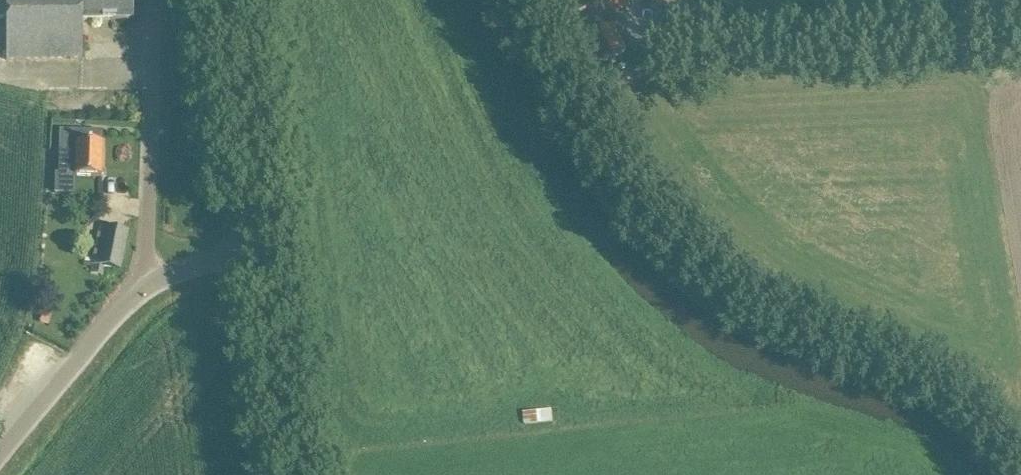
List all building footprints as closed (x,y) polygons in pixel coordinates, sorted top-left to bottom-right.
[(7,60),(82,58),(81,20),(131,19),(131,0),(6,0),(7,60)] [(609,16),(630,6),(627,0),(582,0),(568,7),(579,31),(588,27),(592,36),(588,38),(601,64),(626,51),(609,16)] [(101,143),(101,132),(61,131),(61,175),(101,176),(102,143),(101,143)] [(128,230),(108,226),(99,225),(91,263),(100,265),(101,265),(120,269),(128,230)] [(91,263),(90,272),(99,274),(101,265),(100,265),(91,263)] [(553,409),(524,412),(525,424),(554,421),(553,409)]
